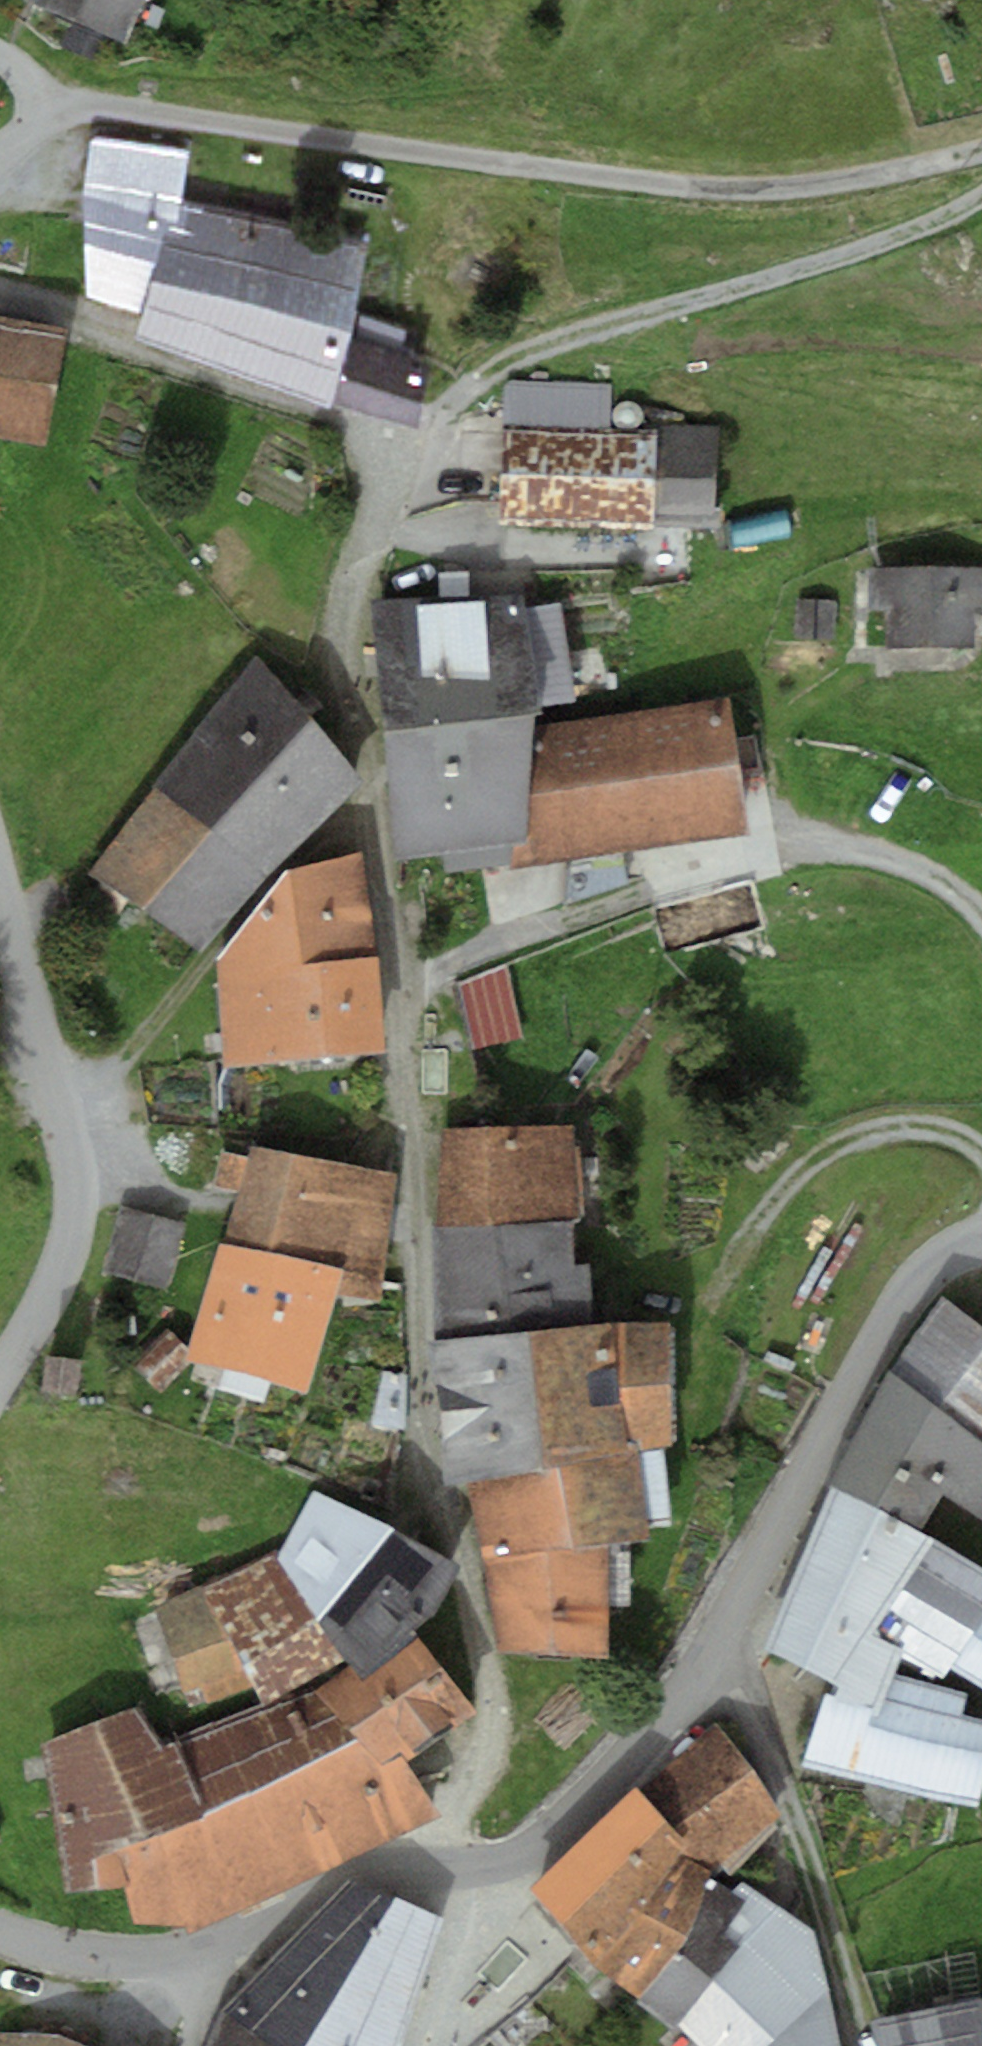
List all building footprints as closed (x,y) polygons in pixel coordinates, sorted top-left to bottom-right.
[(76,15),(65,44),(98,57),(107,35),(127,43),(145,0),(38,0),(76,15)] [(142,296),(171,184),(180,142),(91,126),(81,177),(86,278),(142,296)] [(142,296),(137,316),(327,379),(343,322),(366,231),(171,184),(142,296)] [(361,307),(356,325),(403,338),(408,320),(361,307)] [(44,448),(66,329),(0,317),(0,440),(44,448)] [(356,325),(343,322),(327,379),(416,402),(429,344),(403,338),(356,325)] [(506,378),(504,424),(608,429),(610,383),(506,378)] [(504,424),(499,524),(649,530),(649,523),(653,431),(608,429),(504,424)] [(716,434),(653,431),(649,523),(711,526),(716,434)] [(868,567),(868,609),(884,609),(884,647),(973,648),(974,605),(981,605),(981,568),(868,567)] [(519,592),(372,599),(382,731),(535,712),(541,712),(519,592)] [(836,602),(799,600),(796,637),(834,640),(836,602)] [(153,785),(268,876),(361,779),(256,653),(153,785)] [(521,868),(747,834),(727,702),(534,723),(523,843),(521,868)] [(397,856),(523,843),(534,723),(535,712),(382,731),(397,856)] [(268,876),(153,785),(85,873),(196,951),(268,876)] [(216,972),(377,959),(361,852),(289,869),(216,962),(216,972)] [(216,972),(224,1064),(385,1051),(377,959),(216,972)] [(506,966),(458,986),(475,1051),(523,1038),(506,966)] [(572,1123),(442,1128),(437,1227),(574,1220),(581,1220),(572,1123)] [(250,1157),(241,1192),(223,1245),(342,1270),(338,1291),(380,1300),(396,1174),(252,1146),(250,1157)] [(250,1157),(222,1150),(213,1185),(241,1192),(250,1157)] [(185,1221),(121,1204),(102,1272),(166,1290),(185,1221)] [(437,1227),(432,1227),(438,1340),(593,1323),(591,1263),(577,1263),(574,1220),(437,1227)] [(338,1291),(342,1270),(223,1245),(218,1243),(186,1357),(306,1393),(338,1291)] [(940,1295),(890,1370),(981,1442),(981,1329),(940,1295)] [(593,1323),(438,1340),(433,1341),(446,1481),(465,1480),(629,1450),(617,1322),(593,1323)] [(670,1322),(617,1322),(629,1450),(640,1449),(665,1445),(672,1445),(670,1322)] [(161,1334),(126,1367),(153,1396),(188,1363),(161,1334)] [(82,1359),(44,1354),(39,1391),(77,1396),(82,1359)] [(401,1429),(407,1372),(374,1368),(368,1425),(401,1429)] [(890,1370),(832,1485),(922,1532),(942,1493),(981,1521),(981,1442),(890,1370)] [(674,1523),(665,1445),(640,1449),(647,1527),(674,1523)] [(629,1450),(465,1480),(500,1650),(607,1656),(607,1542),(648,1538),(647,1527),(640,1449),(629,1450)] [(922,1532),(832,1485),(765,1648),(838,1685),(833,1698),(880,1713),(896,1672),(902,1659),(906,1649),(871,1634),(937,1539),(922,1532)] [(381,1672),(444,1627),(474,1565),(329,1489),(296,1553),(370,1657),(381,1672)] [(937,1539),(871,1634),(906,1649),(902,1659),(944,1677),(951,1669),(981,1686),(981,1566),(937,1539)] [(296,1553),(224,1588),(270,1685),(277,1700),(370,1657),(296,1553)] [(171,1607),(207,1708),(270,1685),(224,1588),(171,1607)] [(428,1656),(351,1708),(407,1772),(478,1727),(428,1656)] [(896,1672),(880,1713),(833,1698),(823,1696),(802,1765),(979,1807),(981,1795),(981,1719),(960,1714),(966,1690),(896,1672)] [(230,1928),(436,1829),(407,1772),(351,1708),(324,1681),(180,1749),(150,1708),(55,1746),(74,1891),(134,1891),(151,1927),(230,1928)] [(716,1723),(634,1786),(687,1842),(714,1869),(719,1862),(730,1876),(787,1819),(716,1723)] [(530,1888),(599,1964),(687,1842),(634,1786),(530,1888)] [(710,1877),(714,1869),(687,1842),(599,1964),(637,1999),(688,1934),(710,1877)] [(678,2022),(778,1905),(742,1880),(733,1889),(710,1877),(688,1934),(637,1999),(674,2027),(678,2022)] [(219,2013),(269,2045),(400,2045),(440,1917),(350,1880),(219,2013)] [(700,2045),(767,2045),(832,1990),(815,1931),(778,1905),(678,2022),(700,2045)] [(767,2045),(842,2045),(832,1990),(767,2045)] [(882,2045),(981,2045),(981,1996),(876,2024),(882,2045)] [(219,2013),(206,2045),(269,2045),(219,2013)] [(60,2033),(0,2034),(0,2045),(89,2045),(60,2033)]
